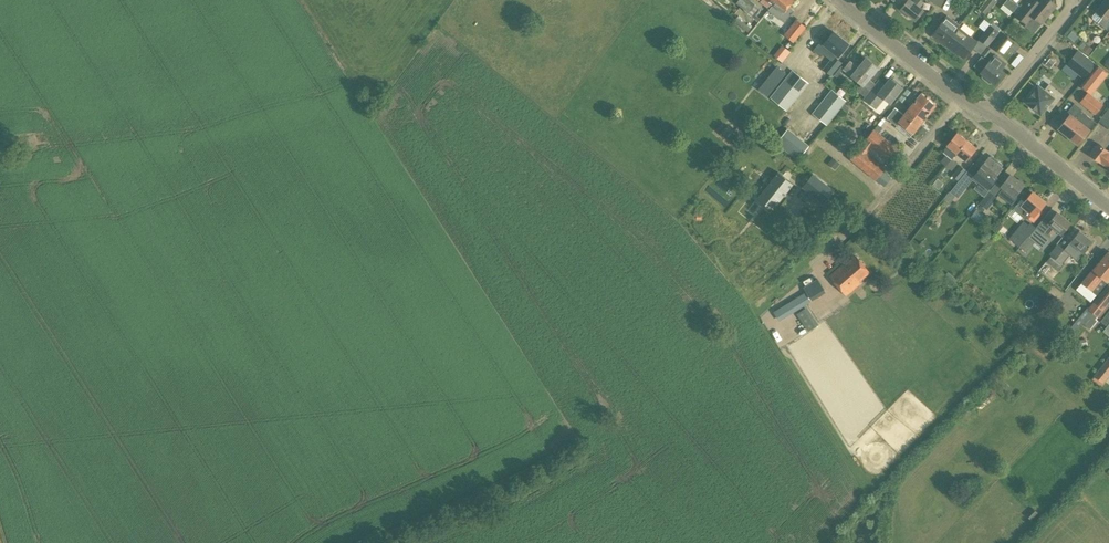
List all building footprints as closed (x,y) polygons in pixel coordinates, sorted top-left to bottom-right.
[(760,19),(756,15),(760,10),(759,9),(760,8),(750,0),(747,0),(741,7),(758,21),(760,19)] [(784,22),(794,10),(789,6),(794,0),(776,0),(773,4),(769,10),(784,22)] [(924,2),(922,0),(914,0),(912,2),(910,0),(908,0),(905,4),(902,2),(897,9),(906,16),(908,14),(915,20),(923,11),(920,8),(924,2)] [(944,0),(928,0),(932,2),(931,6),(939,10),(944,0)] [(979,8),(986,14),(997,1),(995,0),(986,0),(979,8)] [(1003,4),(1012,12),(1019,5),(1016,3),(1019,0),(1006,0),(1003,4)] [(1027,23),(1033,15),(1042,22),(1056,4),(1054,3),(1054,0),(1037,0),(1036,0),(1027,0),(1016,15),(1027,23)] [(1108,28),(1108,0),(1105,0),(1092,15),(1093,18),(1107,30),(1108,28)] [(942,45),(959,24),(947,15),(931,36),(942,45)] [(748,32),(751,28),(737,17),(734,21),(748,32)] [(793,42),(806,27),(797,20),(785,35),(793,42)] [(959,24),(942,45),(943,45),(944,44),(963,59),(977,41),(958,27),(960,25),(959,24)] [(979,39),(988,46),(999,32),(990,24),(985,31),(979,39)] [(1009,37),(1008,37),(1000,31),(990,44),(992,46),(1001,54),(1013,40),(1009,37)] [(833,32),(823,44),(838,56),(848,44),(833,32)] [(1086,44),(1082,41),(1078,45),(1083,49),(1088,53),(1092,48),(1087,44),(1086,44)] [(1084,79),(1096,64),(1078,49),(1066,64),(1084,79)] [(1004,62),(994,55),(989,62),(981,56),(974,66),(981,71),(980,72),(983,74),(982,75),(982,78),(989,83),(992,83),(993,82),(995,83),(1004,72),(999,68),(1004,62)] [(834,57),(825,72),(831,76),(841,61),(834,57)] [(868,78),(877,67),(866,58),(858,68),(850,61),(844,69),(862,83),(857,90),(865,96),(875,83),(868,78)] [(780,60),(763,80),(772,87),(788,66),(780,60)] [(1098,65),(1082,86),(1093,94),(1108,73),(1098,65)] [(792,70),(770,97),(787,111),(809,83),(792,70)] [(890,103),(902,87),(900,86),(901,84),(896,80),(895,82),(890,78),(885,85),(879,80),(864,99),(875,108),(883,98),(890,103)] [(1062,94),(1049,83),(1044,90),(1037,84),(1024,101),(1030,105),(1028,107),(1034,112),(1035,110),(1041,114),(1050,102),(1053,105),(1062,94)] [(832,119),(846,101),(832,89),(813,113),(826,124),(831,118),(832,119)] [(909,108),(924,120),(936,105),(921,93),(909,108)] [(1093,120),(1081,110),(1082,109),(1074,103),(1067,112),(1070,114),(1058,128),(1078,143),(1089,129),(1088,128),(1094,121),(1097,123),(1100,118),(1096,115),(1093,120)] [(924,120),(909,108),(903,114),(895,108),(887,118),(897,126),(898,124),(900,126),(902,124),(913,133),(924,120)] [(1100,120),(1108,127),(1108,109),(1100,120)] [(810,113),(801,124),(807,130),(817,119),(810,113)] [(728,141),(736,133),(727,125),(719,134),(728,141)] [(798,160),(809,145),(787,129),(776,144),(798,160)] [(864,141),(872,148),(898,169),(904,161),(895,155),(899,150),(874,129),(864,141)] [(956,153),(967,140),(957,132),(947,145),(949,147),(944,153),(946,154),(941,161),(952,170),(957,163),(952,159),(956,153)] [(956,153),(966,160),(976,147),(967,140),(956,153)] [(868,152),(872,148),(864,141),(850,158),(884,186),(891,178),(882,171),(886,166),(880,162),(883,159),(874,152),(872,155),(868,152)] [(1108,165),(1108,152),(1108,151),(1099,143),(1090,154),(1100,162),(1100,161),(1107,167),(1108,165)] [(997,161),(996,163),(988,157),(979,168),(980,168),(973,176),(988,188),(995,180),(993,179),(1002,168),(1001,167),(1002,165),(1002,163),(999,161),(997,161)] [(956,183),(966,170),(960,165),(952,175),(954,177),(952,180),(956,183)] [(793,184),(778,172),(758,197),(773,209),(793,184)] [(957,197),(972,178),(965,173),(950,191),(957,197)] [(1012,205),(1017,198),(1017,196),(1016,195),(1024,185),(1010,174),(1001,185),(1003,187),(998,194),(1012,205)] [(838,196),(811,175),(801,188),(828,209),(838,196)] [(987,209),(997,197),(990,191),(980,203),(987,209)] [(1036,214),(1045,203),(1032,192),(1023,203),(1024,203),(1022,205),(1021,204),(1015,211),(1026,219),(1028,217),(1033,221),(1038,215),(1036,214)] [(978,220),(983,213),(975,208),(971,215),(978,220)] [(1062,234),(1070,223),(1056,212),(1048,223),(1050,225),(1045,231),(1052,236),(1056,230),(1062,234)] [(1019,246),(1035,227),(1030,222),(1028,225),(1020,218),(1014,226),(1021,232),(1013,241),(1019,246)] [(1035,227),(1019,246),(1026,252),(1035,241),(1043,248),(1050,239),(1035,227)] [(1070,242),(1064,249),(1057,243),(1049,253),(1051,255),(1046,262),(1057,270),(1074,250),(1075,251),(1076,249),(1082,254),(1083,252),(1083,253),(1093,241),(1079,230),(1070,242)] [(915,263),(905,252),(895,261),(905,272),(915,263)] [(1096,294),(1108,279),(1108,253),(1107,252),(1082,282),(1096,294)] [(870,272),(856,256),(845,265),(843,263),(829,276),(846,295),(860,283),(859,281),(870,272)] [(1108,303),(1108,285),(1108,284),(1088,308),(1087,307),(1078,319),(1088,327),(1098,316),(1108,303)] [(805,293),(773,312),(779,321),(811,302),(805,293)] [(796,312),(806,331),(818,325),(808,306),(796,312)] [(1101,321),(1108,326),(1108,325),(1108,310),(1101,321)] [(1101,381),(1108,371),(1108,356),(1094,375),(1101,381)] [(1034,520),(1038,516),(1034,511),(1029,515),(1034,520)]
